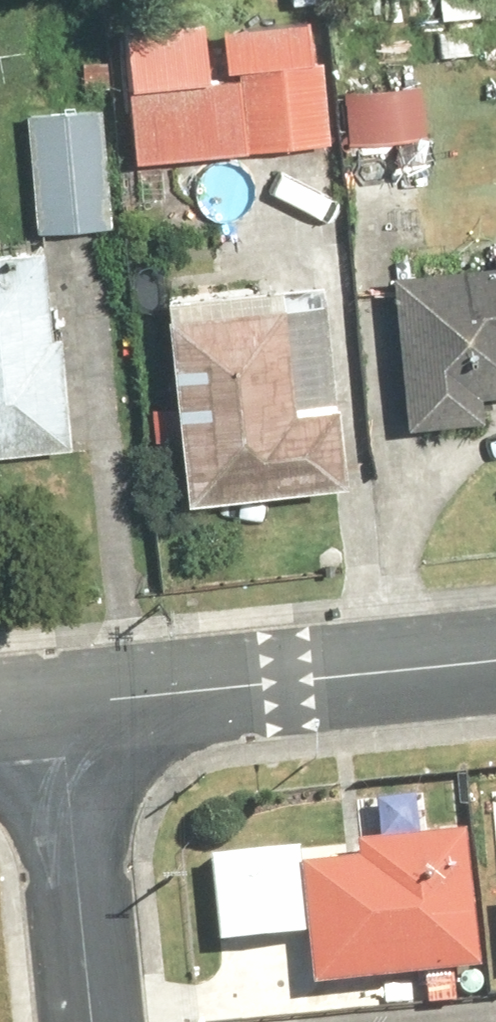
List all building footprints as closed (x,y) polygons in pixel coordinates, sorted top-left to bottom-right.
[(133,33),(148,165),(336,145),(321,12),(133,33)] [(354,92),(355,144),(415,143),(413,91),(354,92)] [(109,110),(33,115),(42,233),(117,227),(109,110)] [(0,255),(0,455),(80,451),(69,251),(0,255)] [(416,262),(416,427),(495,427),(495,262),(416,262)] [(183,322),(201,500),(361,484),(354,408),(347,408),(334,279),(173,295),(176,323),(183,322)] [(306,863),(317,983),(490,965),(476,830),(362,842),(364,857),(306,863)]
